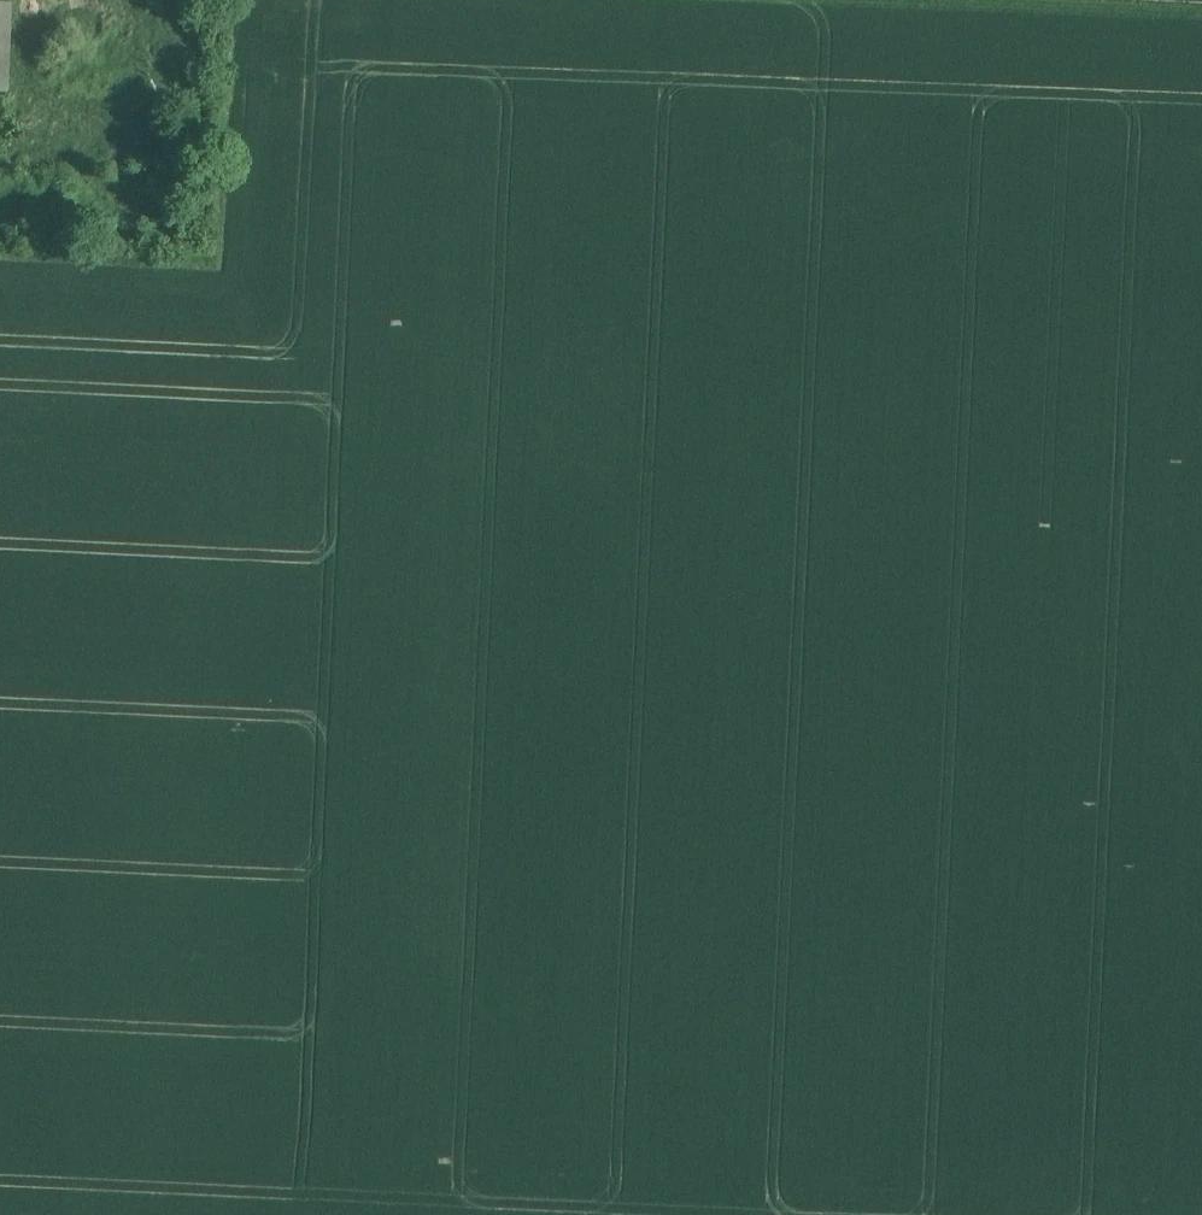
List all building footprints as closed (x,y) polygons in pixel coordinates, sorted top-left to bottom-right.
[(0,3),(0,89),(11,89),(15,4),(0,3)]
